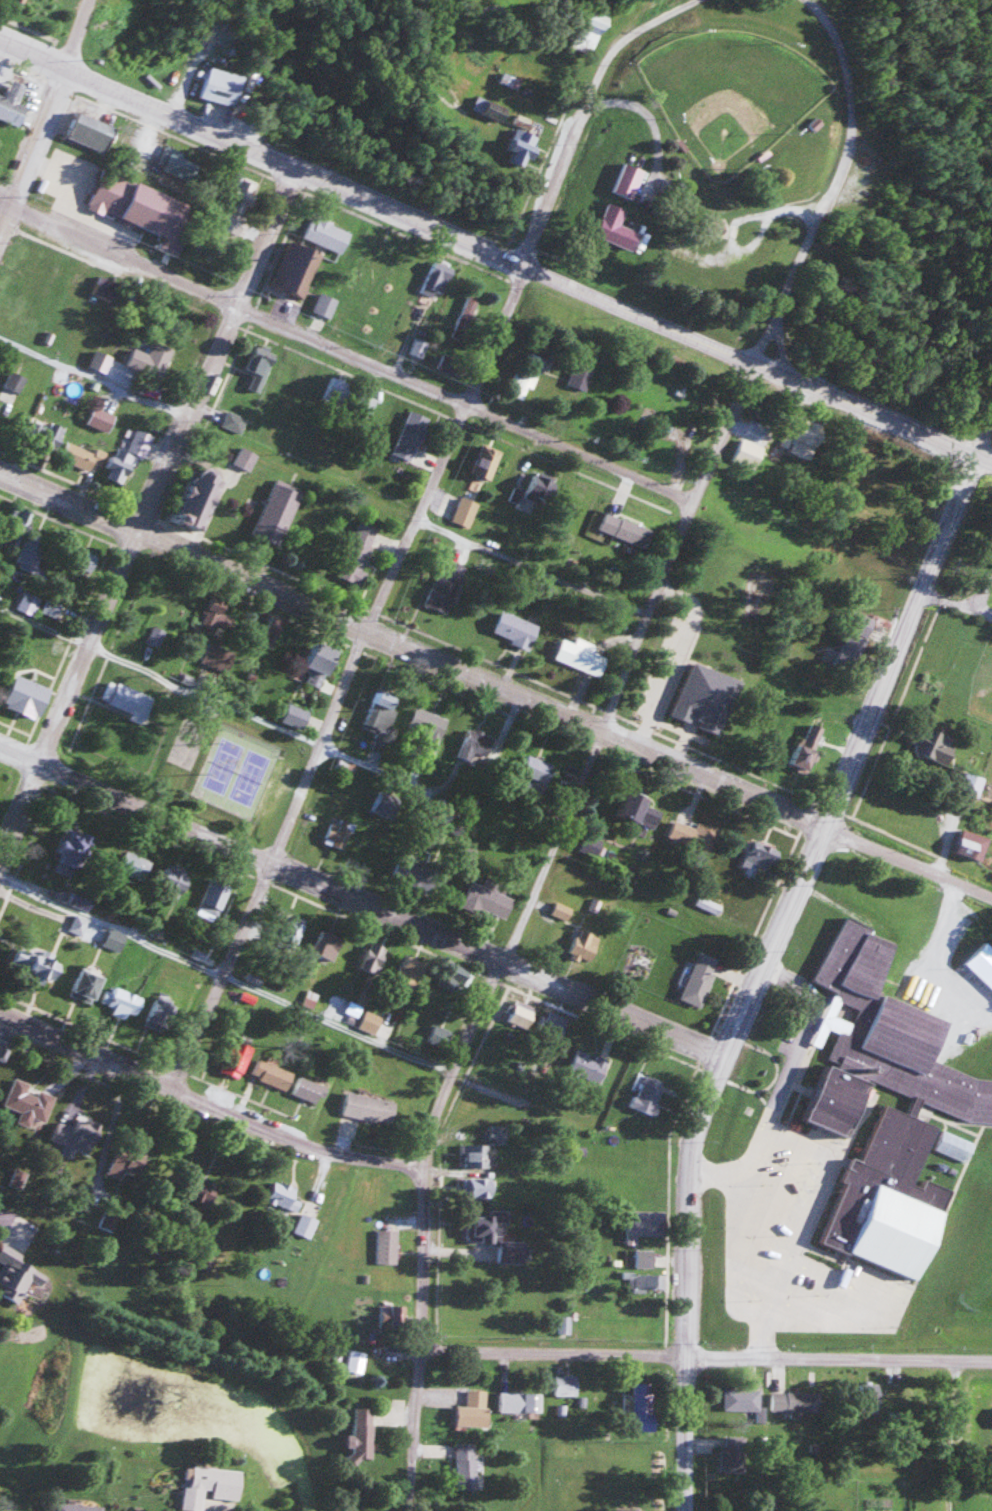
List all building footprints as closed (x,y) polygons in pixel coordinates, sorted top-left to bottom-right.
[(595,49),(606,15),(589,10),(579,43),(595,49)] [(232,106),(240,76),(206,67),(198,97),(232,106)] [(27,105),(18,101),(24,84),(11,79),(5,96),(0,94),(0,119),(19,126),(27,105)] [(471,109),(503,122),(509,108),(477,95),(471,109)] [(67,137),(105,151),(115,124),(77,111),(67,137)] [(524,162),(536,150),(527,142),(532,137),(520,127),(504,144),(524,162)] [(174,241),(190,202),(103,167),(88,206),(174,241)] [(635,249),(640,232),(621,226),(626,208),(608,202),(597,237),(635,249)] [(340,254),(351,233),(318,216),(307,237),(340,254)] [(310,249),(288,241),(273,282),(295,291),(310,249)] [(438,300),(452,267),(433,259),(419,291),(438,300)] [(313,309),(330,317),(338,299),(320,291),(313,309)] [(464,338),(482,304),(469,298),(452,332),(464,338)] [(422,356),(425,340),(414,338),(411,354),(422,356)] [(172,347),(151,341),(148,351),(133,347),(128,367),(165,376),(172,347)] [(243,371),(264,380),(276,354),(255,345),(243,371)] [(543,358),(531,352),(522,373),(516,371),(507,392),(524,400),(543,358)] [(592,370),(574,362),(566,383),(584,390),(592,370)] [(322,396),(340,405),(350,387),(332,377),(322,396)] [(392,454),(413,461),(430,417),(409,409),(392,454)] [(221,426),(240,434),(247,418),(228,410),(221,426)] [(803,459),(823,433),(805,419),(785,446),(803,459)] [(61,424),(44,425),(45,447),(62,447),(61,424)] [(145,457),(153,435),(135,428),(126,452),(115,448),(104,477),(124,484),(136,453),(145,457)] [(732,457),(754,466),(762,446),(740,437),(732,457)] [(88,472),(97,455),(68,440),(59,457),(88,472)] [(489,480),(502,451),(482,442),(469,471),(489,480)] [(257,454),(241,446),(233,461),(249,470),(257,454)] [(174,519),(200,528),(218,474),(192,465),(174,519)] [(557,480),(535,471),(526,493),(548,502),(557,480)] [(279,547),(303,491),(274,479),(251,535),(279,547)] [(469,527),(478,502),(460,495),(451,520),(469,527)] [(653,530),(606,511),(598,529),(646,548),(653,530)] [(377,529),(358,521),(339,567),(358,575),(377,529)] [(48,541),(28,532),(15,562),(35,571),(48,541)] [(446,614),(466,565),(442,556),(423,605),(446,614)] [(32,617),(41,598),(24,591),(15,609),(32,617)] [(222,615),(227,600),(207,594),(196,629),(213,634),(215,626),(225,629),(228,618),(222,615)] [(538,623),(500,611),(493,635),(531,647),(538,623)] [(258,643),(271,649),(284,619),(271,613),(258,643)] [(554,659),(599,676),(606,656),(562,639),(554,659)] [(327,677),(340,652),(317,640),(304,666),(327,677)] [(200,661),(226,673),(235,653),(209,641),(200,661)] [(694,725),(716,733),(736,678),(690,662),(671,715),(694,723),(694,725)] [(39,720),(50,688),(13,674),(2,706),(39,720)] [(142,725),(153,697),(110,680),(101,701),(131,713),(129,719),(142,725)] [(385,709),(393,709),(393,693),(372,693),(372,720),(385,720),(385,709)] [(283,723),(305,728),(310,710),(288,705),(283,723)] [(448,719),(416,706),(406,731),(438,743),(448,719)] [(806,769),(823,728),(807,721),(789,763),(806,769)] [(955,769),(966,745),(924,725),(912,750),(955,769)] [(456,758),(481,767),(492,738),(467,728),(456,758)] [(514,779),(543,791),(554,766),(525,754),(514,779)] [(957,791),(975,798),(983,778),(965,771),(957,791)] [(663,804),(628,791),(619,815),(654,828),(663,804)] [(331,818),(323,840),(342,847),(350,825),(331,818)] [(693,825),(675,819),(668,835),(709,851),(717,830),(695,821),(693,825)] [(63,827),(48,868),(74,878),(89,836),(63,827)] [(950,850),(980,860),(987,837),(957,827),(950,850)] [(743,856),(765,873),(778,855),(757,838),(743,856)] [(380,878),(389,857),(367,847),(357,868),(380,878)] [(149,859),(121,851),(115,872),(143,880),(149,859)] [(389,879),(426,891),(434,869),(397,857),(389,879)] [(171,896),(183,873),(165,864),(153,886),(171,896)] [(194,907),(216,917),(230,885),(208,876),(194,907)] [(506,917),(513,897),(497,892),(500,882),(485,877),(482,884),(471,880),(463,903),(506,917)] [(568,919),(571,906),(555,902),(552,915),(568,919)] [(80,936),(87,920),(74,915),(68,930),(80,936)] [(991,1115),(991,1076),(938,1070),(945,1010),(879,1003),(887,930),(831,925),(825,986),(827,986),(822,1028),(828,1029),(817,1127),(859,1132),(862,1102),(991,1115)] [(566,949),(586,963),(601,940),(581,927),(566,949)] [(102,944),(117,952),(125,936),(110,928),(102,944)] [(310,950),(332,959),(341,937),(319,928),(310,950)] [(359,968),(376,974),(386,947),(369,941),(359,968)] [(991,990),(991,949),(983,941),(963,964),(991,990)] [(61,965),(36,950),(26,969),(51,983),(61,965)] [(720,959),(700,950),(679,997),(699,1006),(720,959)] [(392,977),(412,989),(425,966),(406,954),(392,977)] [(69,994),(93,1002),(103,976),(79,967),(69,994)] [(139,1008),(139,989),(101,989),(101,1008),(139,1008)] [(162,1010),(145,1010),(145,1026),(162,1026),(162,1010)] [(381,1018),(366,1010),(357,1027),(373,1035),(381,1018)] [(542,1026),(560,1033),(566,1017),(547,1011),(542,1026)] [(237,1078),(252,1048),(235,1040),(220,1070),(237,1078)] [(600,1083),(608,1059),(576,1048),(568,1072),(600,1083)] [(292,1073),(256,1058),(248,1076),(284,1091),(292,1073)] [(628,1104),(652,1115),(666,1083),(642,1072),(628,1104)] [(323,1085),(298,1074),(289,1093),(315,1105),(323,1085)] [(52,1097),(29,1087),(30,1084),(13,1077),(2,1105),(20,1112),(16,1121),(39,1131),(52,1097)] [(391,1125),(396,1101),(345,1091),(340,1114),(391,1125)] [(822,1247),(924,1279),(951,1188),(924,1179),(922,1187),(915,1185),(926,1147),(967,1160),(974,1137),(878,1108),(862,1160),(849,1156),(822,1247)] [(88,1155),(99,1123),(70,1113),(65,1125),(56,1121),(49,1140),(64,1145),(62,1153),(71,1156),(73,1150),(88,1155)] [(461,1144),(461,1167),(488,1167),(488,1144),(461,1144)] [(112,1171),(138,1178),(144,1155),(117,1148),(112,1171)] [(214,1184),(190,1178),(185,1199),(209,1204),(214,1184)] [(492,1178),(464,1178),(464,1197),(492,1197),(492,1178)] [(267,1204),(296,1210),(299,1200),(292,1199),(295,1186),(272,1181),(267,1204)] [(506,1210),(489,1209),(489,1216),(472,1216),(472,1237),(485,1237),(485,1247),(497,1247),(497,1263),(525,1264),(525,1240),(505,1240),(506,1210)] [(395,1264),(395,1230),(375,1230),(375,1264),(395,1264)] [(31,1280),(41,1285),(48,1272),(0,1246),(0,1262),(2,1264),(0,1268),(0,1294),(18,1304),(31,1280)] [(657,1275),(647,1277),(648,1287),(658,1286),(657,1275)] [(559,1333),(569,1333),(569,1316),(559,1316),(559,1333)] [(361,1374),(365,1352),(348,1349),(344,1371),(361,1374)] [(554,1395),(577,1395),(577,1374),(554,1374),(554,1395)] [(754,1411),(754,1420),(760,1420),(761,1389),(723,1388),(723,1411),(754,1411)] [(457,1406),(457,1427),(486,1427),(486,1390),(466,1390),(466,1406),(457,1406)] [(499,1413),(541,1413),(541,1392),(499,1392),(499,1413)] [(817,1412),(817,1392),(770,1392),(770,1412),(817,1412)] [(655,1430),(655,1401),(634,1401),(634,1430),(655,1430)] [(743,1474),(743,1438),(719,1438),(719,1474),(743,1474)] [(455,1490),(476,1490),(477,1444),(456,1443),(455,1490)] [(240,1472),(185,1466),(181,1510),(187,1510),(200,1510),(201,1496),(237,1500),(240,1472)]
